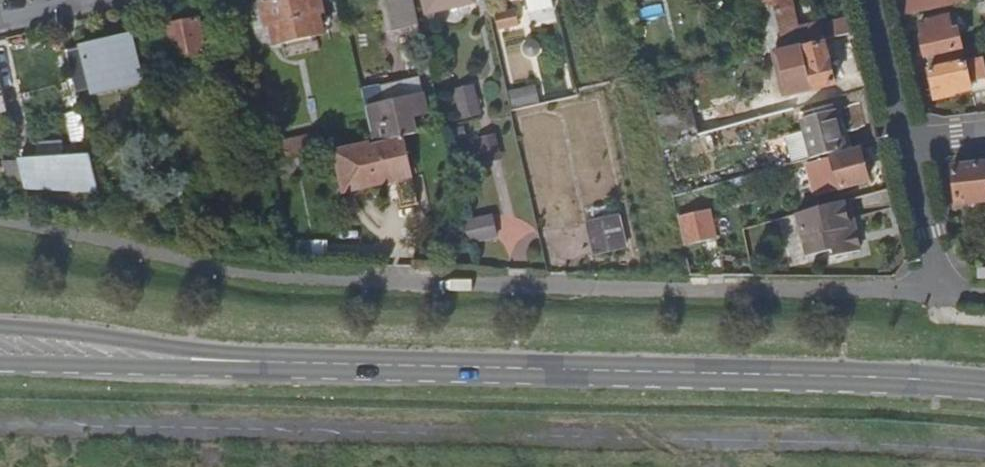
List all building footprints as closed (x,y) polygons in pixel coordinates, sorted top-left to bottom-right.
[(323,15),(320,0),(291,0),(263,7),(267,22),(271,21),(277,46),(323,35),(319,16),(323,15)] [(421,26),(415,0),(390,0),(397,31),(421,26)] [(429,15),(478,3),(477,0),(425,0),(429,15)] [(533,15),(555,10),(553,0),(529,0),(533,15)] [(776,6),(775,0),(758,0),(760,10),(776,6)] [(824,26),(824,24),(799,30),(793,4),(791,4),(790,0),(775,0),(776,6),(787,52),(805,47),(828,41),(824,26)] [(973,3),(972,0),(899,0),(903,19),(973,3)] [(779,53),(787,52),(776,6),(760,10),(770,56),(779,53)] [(516,13),(500,17),(503,31),(519,27),(516,13)] [(849,37),(857,35),(853,19),(824,26),(828,41),(849,37)] [(932,68),(965,58),(963,50),(964,50),(960,32),(956,33),(953,19),(924,26),(927,39),(924,40),(928,58),(930,58),(932,68)] [(156,32),(163,61),(176,58),(178,63),(209,56),(201,21),(156,32)] [(103,45),(68,53),(77,92),(93,89),(95,93),(146,81),(138,45),(104,53),(103,45)] [(787,52),(779,53),(789,98),(838,87),(828,46),(806,52),(805,47),(787,52)] [(932,68),(933,73),(932,73),(939,101),(984,90),(984,60),(983,53),(965,58),(932,68)] [(10,112),(0,69),(0,114),(10,112)] [(160,74),(148,76),(150,87),(163,84),(160,74)] [(422,82),(365,95),(377,145),(407,138),(417,136),(414,121),(430,117),(422,82)] [(460,91),(467,119),(482,116),(475,88),(460,91)] [(537,91),(512,97),(515,112),(540,106),(537,91)] [(665,148),(703,137),(696,111),(659,121),(665,148)] [(805,122),(808,135),(815,160),(849,151),(839,113),(805,122)] [(270,147),(273,163),(328,151),(324,135),(270,147)] [(794,166),(815,160),(808,135),(788,140),(794,166)] [(416,179),(407,138),(377,145),(339,154),(348,193),(416,179)] [(40,140),(40,154),(64,153),(64,139),(40,140)] [(821,163),(829,194),(871,182),(863,151),(821,163)] [(92,159),(22,164),(28,188),(29,190),(100,193),(92,159)] [(28,188),(22,164),(5,165),(5,172),(0,172),(0,186),(28,188)] [(956,169),(960,205),(984,203),(984,166),(956,169)] [(853,229),(858,228),(852,201),(847,203),(853,229)] [(863,251),(858,228),(853,229),(847,203),(801,216),(811,258),(836,252),(838,257),(863,251)] [(680,213),(685,243),(720,238),(715,207),(680,213)] [(466,220),(471,242),(498,235),(493,213),(466,220)] [(797,213),(782,215),(786,239),(800,236),(797,213)] [(622,219),(591,227),(599,258),(630,251),(622,219)]
